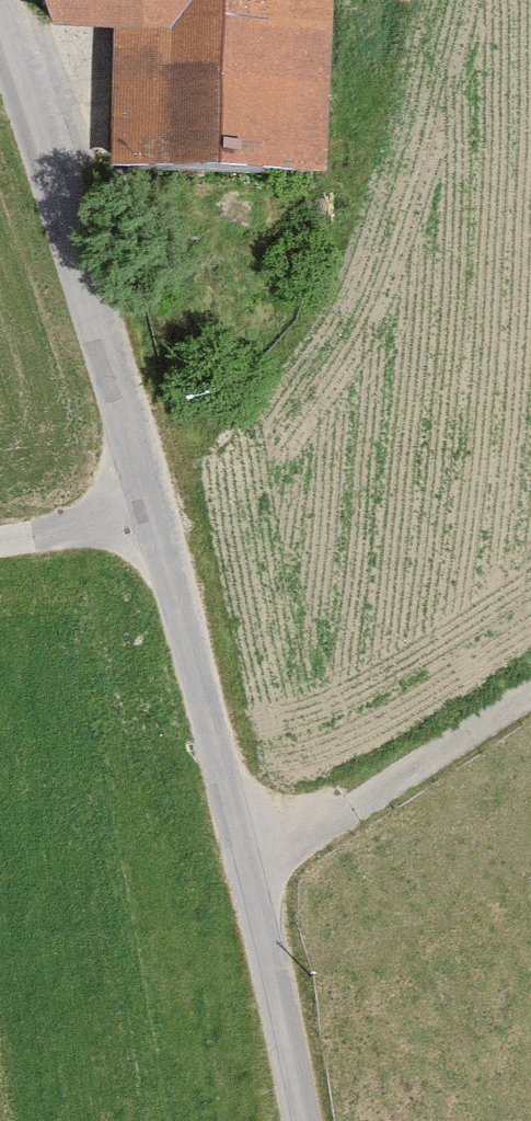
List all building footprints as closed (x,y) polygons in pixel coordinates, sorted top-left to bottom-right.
[(64,38),(135,41),(129,171),(350,180),(358,0),(65,0),(64,38)]
